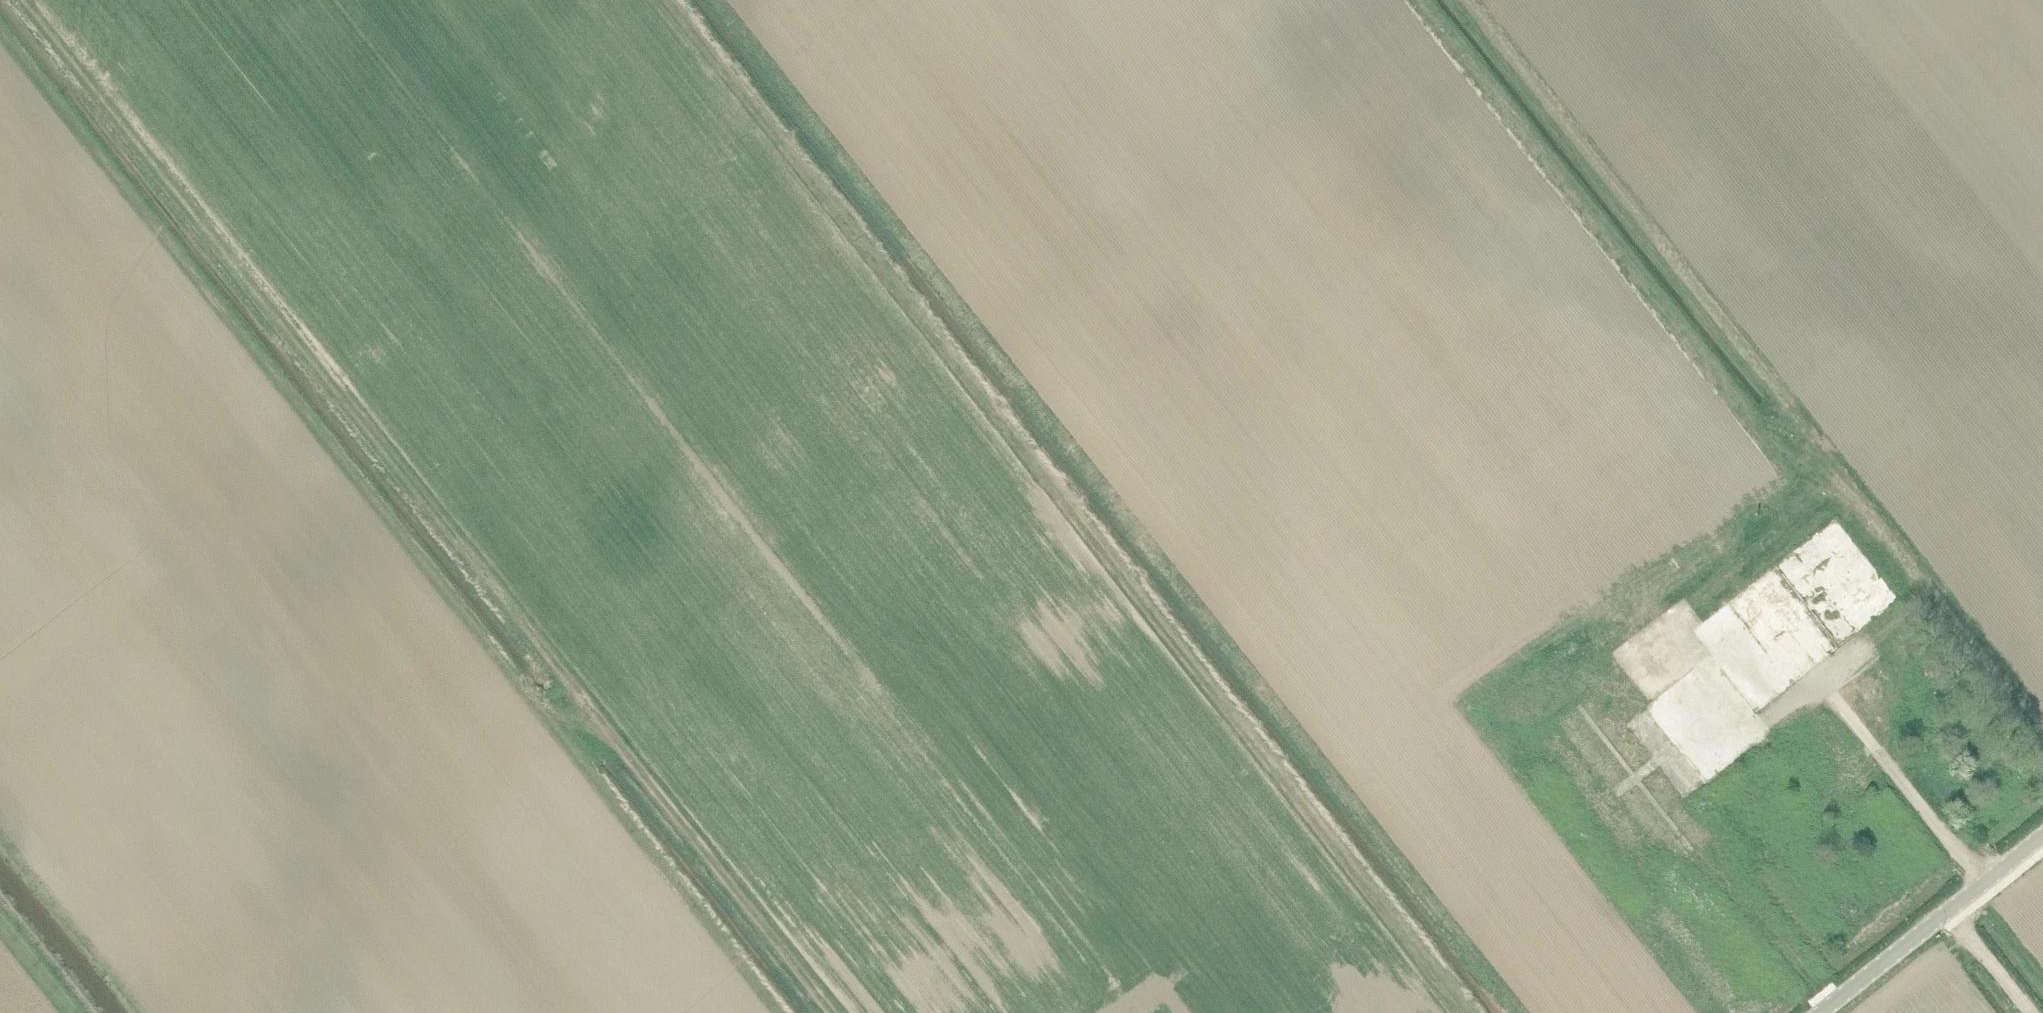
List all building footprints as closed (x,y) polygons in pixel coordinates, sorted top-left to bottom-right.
[(1814,540),(1692,628),(1709,651),(1735,632),(1779,693),(1839,650),(1837,648),(1874,621),(1844,580),(1835,587),(1821,568),(1829,562),(1814,540)] [(1702,664),(1647,706),(1709,786),(1764,743),(1702,664)]
